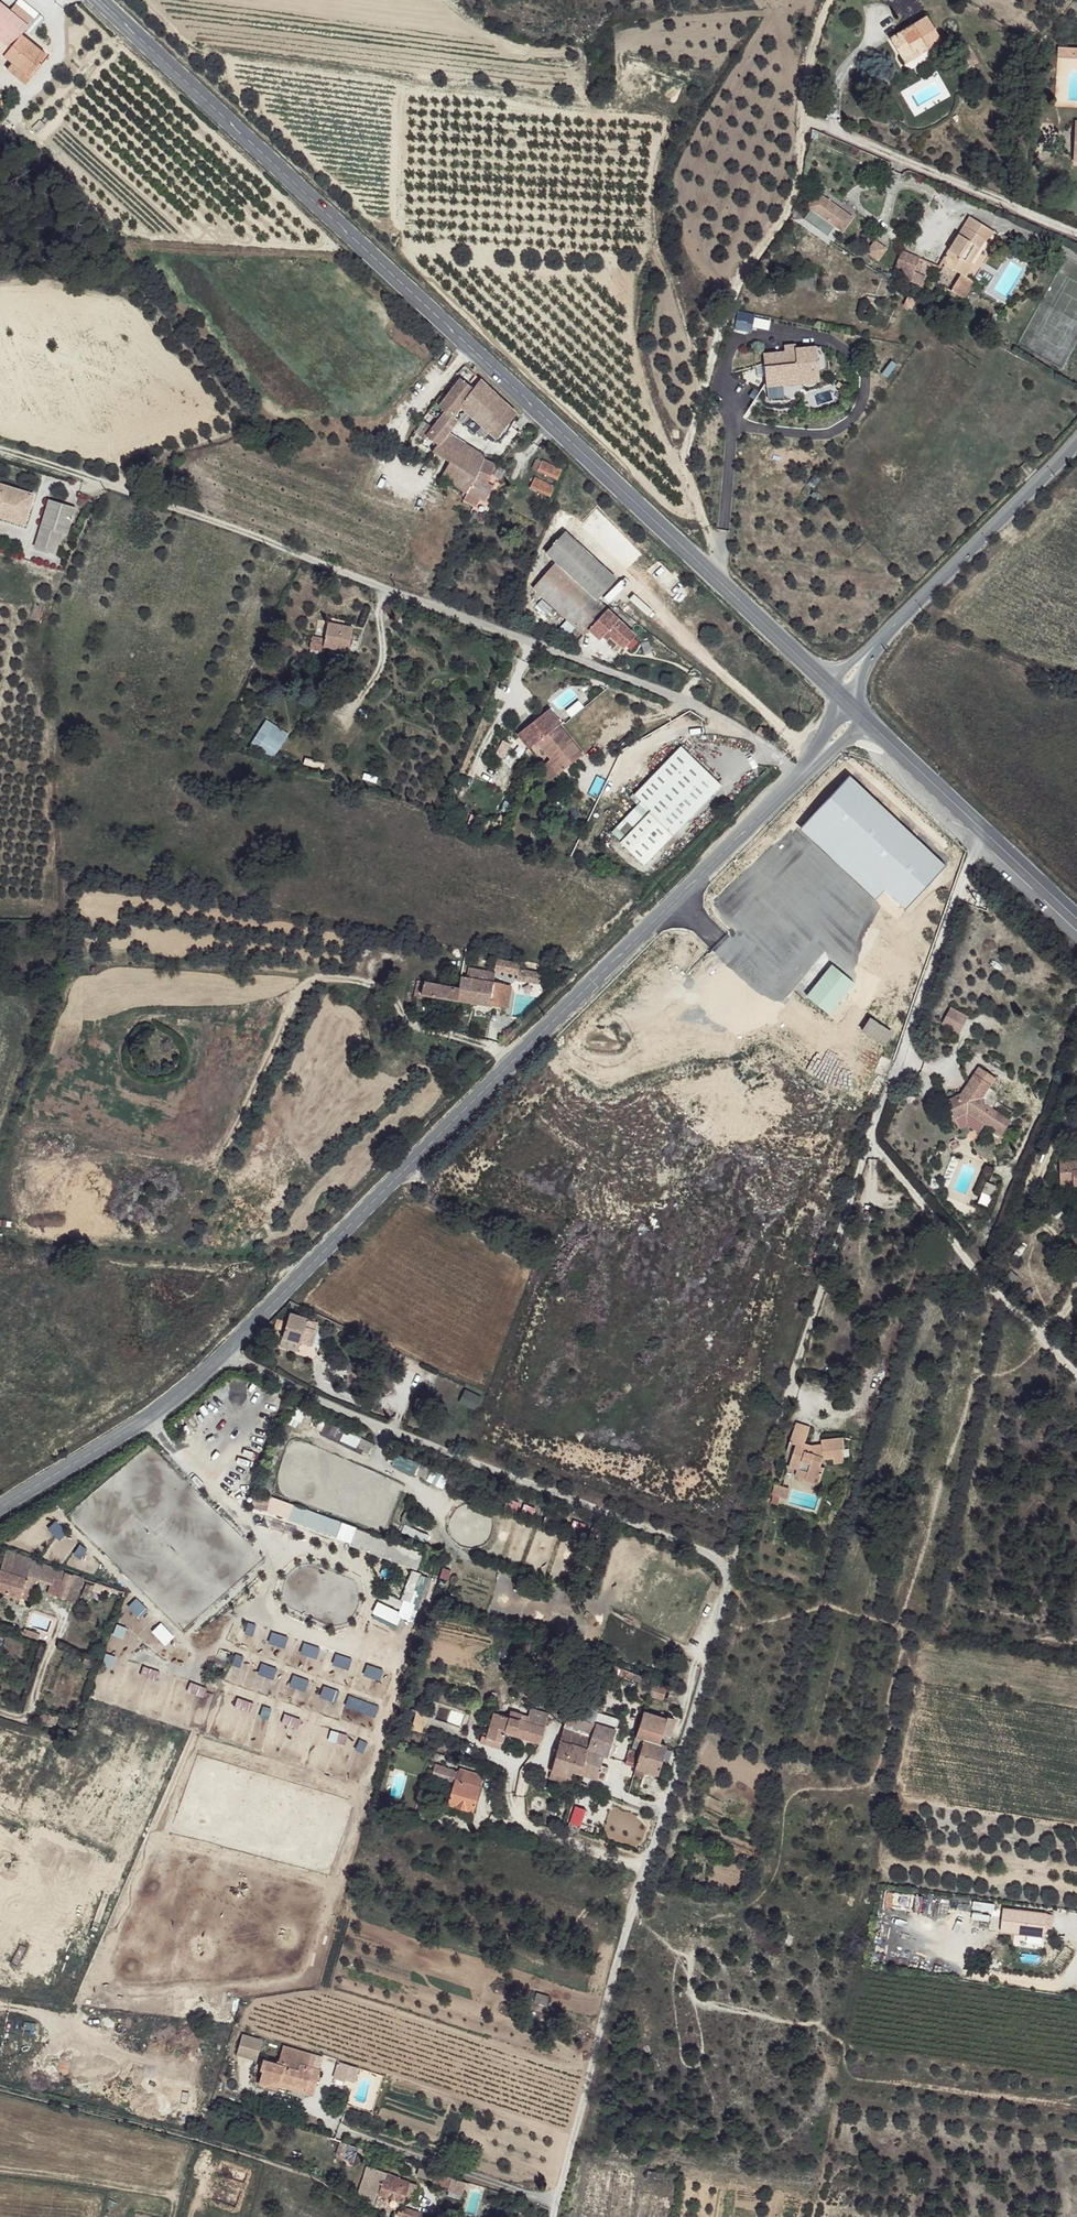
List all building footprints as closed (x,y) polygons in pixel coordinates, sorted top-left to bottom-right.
[(23,0),(17,0),(10,10),(28,25),(39,14),(23,0)] [(0,2),(0,41),(9,48),(3,57),(11,63),(28,77),(32,80),(40,68),(51,57),(20,34),(28,25),(10,10),(0,2)] [(920,13),(883,35),(896,62),(933,40),(920,13)] [(1055,48),(1055,59),(1076,61),(1076,49),(1055,48)] [(11,63),(6,71),(25,86),(28,77),(11,63)] [(848,220),(822,201),(811,215),(837,235),(848,220)] [(999,218),(977,205),(971,215),(966,212),(940,255),(962,267),(966,270),(973,256),(969,251),(975,242),(980,245),(994,229),(999,218)] [(874,237),(865,251),(879,260),(888,246),(874,237)] [(896,262),(914,270),(920,256),(902,248),(896,262)] [(966,270),(962,267),(951,285),(966,295),(975,276),(966,270)] [(927,272),(914,271),(910,281),(926,283),(927,272)] [(816,284),(816,274),(796,274),(796,284),(816,284)] [(923,303),(916,302),(913,309),(919,311),(923,303)] [(790,344),(757,351),(763,376),(800,367),(801,372),(805,374),(811,374),(815,371),(815,366),(811,348),(793,353),(790,344)] [(515,414),(479,381),(472,389),(463,380),(439,407),(446,413),(435,426),(447,433),(458,420),(453,415),(462,408),(495,436),(515,414)] [(433,429),(426,426),(420,437),(424,441),(426,437),(436,445),(447,433),(435,426),(433,429)] [(485,455),(447,433),(436,445),(432,451),(446,461),(439,477),(466,493),(485,455)] [(497,467),(485,455),(466,493),(463,500),(476,511),(483,504),(493,488),(487,482),(497,467)] [(543,462),(537,459),(533,470),(538,472),(543,462)] [(565,470),(543,462),(538,472),(559,482),(565,470)] [(557,488),(535,478),(531,489),(545,495),(552,497),(557,488)] [(0,485),(0,517),(20,524),(29,495),(0,485)] [(552,497),(545,495),(543,501),(549,504),(552,497)] [(71,509),(46,500),(38,526),(64,534),(71,509)] [(521,533),(510,528),(507,535),(517,540),(521,533)] [(613,572),(555,535),(541,558),(549,565),(598,595),(613,572)] [(598,595),(549,565),(531,594),(584,630),(590,623),(604,600),(598,595)] [(642,624),(604,600),(590,623),(605,633),(610,625),(633,639),(642,624)] [(352,626),(326,623),(322,646),(347,650),(352,626)] [(1053,682),(1038,677),(1036,684),(1051,690),(1053,682)] [(513,730),(524,745),(536,736),(557,720),(545,704),(513,730)] [(264,718),(250,744),(274,757),(288,730),(264,718)] [(559,768),(578,750),(557,720),(536,736),(547,751),(559,768)] [(547,751),(536,736),(524,745),(529,754),(535,761),(547,751)] [(723,784),(682,746),(634,798),(641,805),(650,814),(623,843),(646,866),(723,784)] [(547,751),(535,761),(548,777),(559,768),(547,751)] [(946,865),(850,776),(800,829),(875,900),(884,890),(905,909),(946,865)] [(612,832),(623,843),(650,814),(641,805),(612,832)] [(744,856),(680,919),(689,928),(753,865),(744,856)] [(519,963),(497,959),(496,970),(518,974),(518,970),(519,963)] [(853,982),(832,966),(807,997),(829,1014),(853,982)] [(496,970),(470,968),(467,978),(493,983),(496,970)] [(541,973),(518,970),(518,974),(517,980),(538,984),(541,973)] [(467,978),(462,977),(461,986),(460,999),(490,1006),(493,983),(467,978)] [(461,986),(418,978),(413,997),(422,999),(424,992),(460,999),(461,986)] [(512,985),(493,983),(490,1006),(508,1010),(512,985)] [(961,1031),(969,1013),(948,1005),(941,1024),(961,1031)] [(871,1018),(863,1030),(884,1045),(892,1033),(871,1018)] [(996,1071),(979,1060),(965,1083),(946,1093),(957,1113),(970,1108),(1003,1128),(1013,1114),(984,1092),(996,1071)] [(1064,1153),(1064,1179),(1076,1177),(1076,1153),(1064,1153)] [(991,1267),(988,1277),(996,1279),(999,1270),(991,1267)] [(955,1304),(955,1320),(964,1323),(966,1305),(955,1304)] [(283,1338),(312,1347),(319,1322),(290,1313),(283,1338)] [(463,1390),(459,1403),(476,1408),(480,1395),(463,1390)] [(297,1407),(292,1418),(309,1424),(314,1413),(297,1407)] [(807,1423),(793,1420),(788,1440),(792,1442),(787,1465),(794,1467),(793,1474),(816,1482),(821,1465),(822,1457),(832,1457),(833,1459),(842,1458),(841,1435),(822,1435),(820,1443),(812,1443),(804,1439),(807,1423)] [(368,1453),(373,1441),(325,1421),(320,1433),(368,1453)] [(392,1465),(412,1474),(417,1462),(396,1454),(392,1465)] [(775,1482),(770,1501),(782,1504),(788,1486),(775,1482)] [(263,1498),(254,1498),(253,1509),(262,1510),(263,1498)] [(421,1555),(354,1530),(349,1545),(415,1571),(421,1555)] [(5,1551),(0,1568),(0,1593),(25,1601),(38,1562),(5,1551)] [(65,1571),(38,1562),(35,1572),(62,1580),(65,1571)] [(72,1574),(65,1571),(62,1580),(55,1598),(65,1601),(66,1596),(72,1574)] [(665,1687),(653,1684),(650,1695),(665,1699),(669,1685),(666,1684),(665,1687)] [(531,1717),(530,1721),(549,1727),(552,1715),(533,1709),(531,1717)] [(421,1731),(426,1712),(415,1710),(411,1729),(421,1731)] [(513,1712),(512,1715),(530,1721),(531,1717),(513,1712)] [(669,1719),(645,1712),(642,1725),(665,1733),(669,1719)] [(511,1718),(496,1714),(489,1738),(504,1743),(508,1732),(517,1734),(517,1737),(543,1744),(547,1730),(530,1724),(530,1721),(512,1715),(511,1718)] [(598,1723),(570,1715),(564,1732),(562,1743),(590,1749),(598,1723)] [(547,1730),(549,1727),(530,1721),(530,1724),(547,1730)] [(618,1728),(598,1723),(590,1749),(607,1754),(611,1756),(618,1728)] [(665,1733),(642,1725),(638,1737),(661,1743),(665,1733)] [(661,1743),(638,1737),(636,1747),(642,1749),(642,1752),(637,1768),(645,1770),(654,1773),(660,1774),(669,1746),(661,1743)] [(504,1743),(489,1738),(487,1745),(503,1749),(504,1743)] [(590,1749),(562,1743),(554,1771),(573,1776),(575,1771),(584,1772),(590,1749)] [(642,1752),(631,1748),(628,1759),(627,1764),(637,1768),(642,1752)] [(607,1754),(590,1749),(584,1772),(600,1778),(605,1764),(607,1754)] [(611,1766),(605,1764),(600,1778),(608,1779),(611,1766)] [(459,1771),(438,1765),(436,1772),(435,1776),(457,1782),(459,1771)] [(486,1775),(461,1768),(459,1771),(457,1782),(450,1804),(475,1811),(486,1775)] [(475,1811),(450,1804),(448,1811),(473,1818),(475,1811)] [(586,1808),(576,1805),(573,1821),(582,1824),(586,1808)] [(582,1824),(573,1821),(570,1828),(580,1831),(582,1824)] [(1007,1902),(1003,1926),(1047,1932),(1050,1909),(1007,1902)] [(982,1960),(982,1976),(996,1976),(996,1959),(982,1960)] [(265,2041),(245,2035),(239,2055),(259,2061),(265,2041)] [(318,2057),(286,2048),(280,2064),(264,2061),(261,2071),(264,2073),(262,2084),(282,2090),(283,2088),(315,2096),(322,2070),(316,2068),(318,2057)] [(334,2078),(356,2081),(358,2065),(336,2062),(334,2078)] [(335,2157),(354,2163),(359,2147),(340,2141),(335,2157)] [(384,2169),(371,2166),(366,2187),(378,2191),(383,2175),(384,2169)] [(398,2173),(384,2169),(383,2175),(396,2179),(398,2173)] [(467,2179),(435,2169),(433,2181),(448,2186),(448,2189),(463,2193),(467,2179)] [(396,2179),(383,2175),(378,2191),(402,2197),(404,2191),(406,2182),(396,2179)] [(413,2181),(407,2179),(406,2182),(404,2191),(409,2193),(413,2181)] [(402,2204),(400,2213),(413,2216),(426,2216),(427,2211),(402,2204)]
